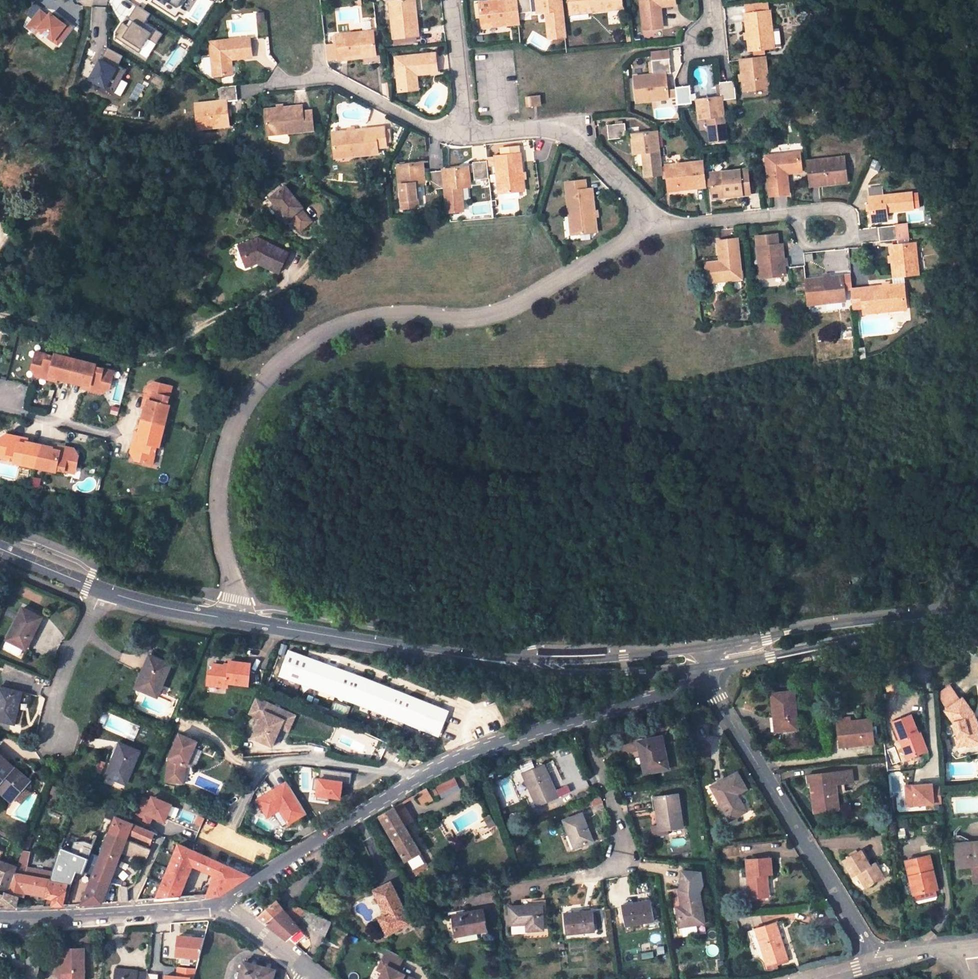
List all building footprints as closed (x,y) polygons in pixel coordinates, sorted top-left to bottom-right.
[(179,11),(185,0),(159,0),(179,11)] [(410,0),(390,2),(393,38),(402,37),(414,36),(417,35),(415,12),(412,12),(410,0)] [(530,0),(505,0),(480,2),(482,27),(519,24),(518,14),(532,12),(530,0)] [(538,13),(548,12),(550,39),(565,38),(561,0),(536,0),(538,13)] [(571,14),(571,19),(589,17),(588,12),(621,8),(620,0),(569,0),(571,14)] [(674,0),(641,0),(644,30),(662,28),(660,7),(675,5),(674,0)] [(114,39),(147,57),(161,32),(144,22),(149,13),(133,4),(114,39)] [(40,6),(27,25),(59,46),(72,27),(40,6)] [(769,12),(746,15),(750,51),(773,48),(769,12)] [(662,29),(643,30),(644,39),(662,38),(662,29)] [(373,32),(337,36),(339,60),(364,57),(363,54),(375,53),(373,32)] [(211,43),(214,76),(231,74),(230,58),(251,56),(250,39),(211,43)] [(96,57),(87,79),(115,92),(125,70),(117,66),(122,55),(106,48),(101,59),(96,57)] [(434,54),(396,58),(399,92),(418,90),(416,74),(437,72),(434,54)] [(669,59),(652,61),(653,75),(665,74),(671,73),(669,59)] [(745,91),(768,89),(765,59),(742,61),(745,91)] [(653,75),(635,77),(637,102),(668,99),(665,74),(653,75)] [(736,98),(734,81),(720,83),(721,97),(721,100),(724,100),(736,98)] [(220,103),(196,105),(198,128),(229,125),(226,102),(238,101),(236,86),(219,88),(220,103)] [(691,86),(675,88),(678,106),(692,104),(691,86)] [(542,106),(541,95),(530,96),(531,107),(542,106)] [(721,97),(697,100),(699,119),(708,117),(711,142),(726,140),(721,100),(721,97)] [(302,107),(266,111),(268,134),(313,129),(311,112),(303,112),(302,107)] [(615,125),(608,125),(609,140),(627,138),(625,124),(623,124),(615,125)] [(384,129),(333,134),(335,153),(353,151),(354,155),(378,152),(377,147),(386,146),(385,143),(390,142),(389,132),(384,132),(384,129)] [(656,132),(632,135),(634,154),(643,152),(645,177),(661,175),(656,132)] [(524,191),(520,155),(519,148),(501,149),(502,157),(491,158),(492,165),(497,165),(500,193),(524,191)] [(800,153),(766,157),(770,196),(789,194),(787,173),(801,171),(800,153)] [(844,158),(808,162),(811,187),(835,183),(834,180),(847,179),(845,162),(844,158)] [(487,162),(473,163),(475,180),(489,178),(487,162)] [(421,163),(398,166),(403,208),(417,207),(415,183),(423,182),(421,163)] [(702,163),(666,166),(668,188),(680,187),(681,190),(705,187),(702,163)] [(469,186),(467,168),(443,171),(445,188),(447,213),(463,211),(460,187),(469,186)] [(748,170),(711,174),(713,195),(725,194),(726,197),(750,194),(748,170)] [(445,188),(443,171),(429,172),(431,190),(445,188)] [(585,181),(566,184),(571,217),(574,216),(575,234),(596,231),(591,190),(586,190),(585,181)] [(283,187),(268,199),(286,221),(289,219),(299,231),(310,222),(299,209),(301,208),(294,200),(290,195),(283,187)] [(911,193),(869,198),(872,223),(887,221),(886,212),(912,209),(912,208),(918,207),(917,198),(911,198),(911,193)] [(879,227),(880,242),(904,239),(904,234),(897,235),(896,226),(879,227)] [(756,237),(757,248),(760,278),(785,275),(782,245),(777,246),(776,235),(756,237)] [(268,245),(266,249),(259,246),(257,240),(237,248),(240,255),(244,257),(246,263),(252,261),(253,263),(257,265),(278,274),(287,254),(268,245)] [(268,245),(257,240),(259,246),(266,249),(268,245)] [(737,240),(718,242),(720,262),(706,264),(707,283),(741,279),(740,273),(737,240)] [(915,244),(890,247),(894,277),(902,276),(919,274),(915,244)] [(244,257),(240,255),(246,269),(257,265),(253,263),(252,261),(246,263),(244,257)] [(804,266),(790,268),(792,285),(806,284),(806,280),(804,266)] [(845,301),(842,276),(806,280),(806,284),(808,305),(845,301)] [(893,277),(894,286),(903,285),(902,276),(894,277),(893,277)] [(894,286),(852,290),(854,309),(863,308),(863,314),(906,309),(903,285),(894,286)] [(34,353),(33,358),(43,361),(45,355),(34,353)] [(56,379),(69,382),(74,360),(53,355),(53,357),(45,355),(43,361),(33,358),(30,370),(34,377),(48,380),(49,376),(56,377),(56,379)] [(74,360),(69,382),(82,386),(82,384),(89,386),(88,390),(102,394),(109,389),(112,378),(101,375),(103,369),(95,367),(95,365),(74,360)] [(113,372),(103,369),(101,375),(112,378),(113,372)] [(145,407),(142,420),(164,426),(169,405),(167,404),(169,396),(163,395),(166,385),(154,381),(147,386),(144,399),(148,400),(147,407),(145,407)] [(163,395),(169,396),(172,386),(166,385),(163,395)] [(159,447),(164,426),(142,420),(138,433),(140,434),(138,441),(134,440),(130,453),(135,460),(147,463),(149,453),(155,454),(157,446),(159,447)] [(40,445),(27,442),(26,444),(19,442),(20,438),(6,435),(0,439),(0,451),(8,453),(6,459),(15,461),(14,463),(35,467),(40,445)] [(40,445),(35,467),(56,472),(57,469),(65,471),(66,465),(76,467),(79,456),(74,449),(61,446),(60,451),(52,449),(53,448),(40,445)] [(152,465),(155,454),(149,453),(147,463),(152,465)] [(66,465),(65,471),(75,473),(76,467),(66,465)] [(33,478),(31,488),(38,490),(40,479),(33,478)] [(43,618),(23,608),(6,640),(24,649),(31,634),(34,635),(43,618)] [(26,651),(34,635),(31,634),(24,649),(26,651)] [(305,683),(439,734),(448,711),(289,651),(278,681),(302,690),(305,683)] [(157,697),(171,664),(152,656),(145,673),(143,672),(136,688),(157,697)] [(150,656),(143,672),(145,673),(152,656),(150,656)] [(216,687),(227,688),(227,683),(248,686),(251,664),(229,662),(229,666),(214,665),(213,672),(209,672),(208,682),(217,683),(216,687)] [(0,688),(0,720),(14,724),(22,693),(0,688)] [(796,729),(793,692),(772,694),(774,718),(775,732),(796,729)] [(353,718),(358,706),(334,697),(329,709),(353,718)] [(257,698),(249,713),(261,719),(253,738),(272,747),(281,728),(288,712),(257,698)] [(969,746),(977,743),(977,735),(977,733),(977,732),(977,726),(976,720),(973,721),(970,716),(973,713),(963,698),(945,710),(954,722),(957,737),(962,736),(964,744),(969,746)] [(673,721),(684,718),(681,707),(670,710),(673,721)] [(288,712),(281,728),(289,731),(296,715),(288,712)] [(910,716),(893,722),(907,759),(927,752),(919,733),(918,734),(910,716)] [(841,748),(873,744),(873,738),(871,727),(870,719),(850,722),(840,723),(837,723),(841,748)] [(168,759),(165,782),(182,784),(184,772),(182,772),(183,765),(184,766),(186,767),(196,742),(179,735),(168,759)] [(957,737),(955,737),(958,746),(964,744),(962,736),(957,737)] [(667,769),(661,737),(637,742),(644,774),(667,769)] [(126,785),(139,752),(121,745),(117,754),(115,753),(106,777),(126,785)] [(0,755),(0,790),(13,801),(15,798),(24,788),(26,784),(11,771),(14,767),(0,755)] [(519,767),(522,774),(535,769),(532,761),(519,767)] [(535,769),(522,774),(536,807),(558,798),(555,791),(551,793),(549,787),(553,785),(543,765),(535,769)] [(30,781),(14,767),(11,771),(26,784),(30,781)] [(350,783),(351,773),(321,770),(320,780),(314,779),(313,790),(317,791),(316,801),(330,802),(330,798),(340,799),(342,782),(350,783)] [(852,783),(851,770),(809,776),(812,790),(815,813),(838,811),(837,796),(845,795),(844,784),(852,783)] [(746,789),(736,774),(711,787),(730,821),(746,812),(736,795),(746,789)] [(440,797),(459,790),(455,779),(436,787),(440,797)] [(904,784),(905,807),(933,805),(932,782),(904,784)] [(289,824),(306,813),(290,787),(279,794),(276,789),(258,800),(268,817),(280,809),(289,824)] [(28,795),(30,793),(24,788),(15,798),(22,803),(28,795)] [(422,806),(433,799),(429,793),(426,788),(415,795),(422,806)] [(438,797),(434,790),(429,793),(433,799),(438,797)] [(150,822),(152,818),(163,823),(171,803),(149,794),(139,817),(150,822)] [(682,828),(677,795),(654,798),(658,826),(659,831),(668,830),(682,828)] [(404,826),(412,822),(402,803),(394,808),(404,826)] [(405,862),(420,853),(404,826),(394,808),(379,817),(405,862)] [(593,842),(582,814),(563,821),(574,849),(593,842)] [(127,839),(130,834),(151,843),(155,833),(116,816),(110,832),(127,839)] [(653,837),(669,835),(668,830),(659,831),(658,826),(651,827),(653,837)] [(112,879),(122,854),(146,860),(151,849),(127,839),(110,832),(93,874),(112,879)] [(956,868),(958,868),(972,867),(972,875),(973,884),(977,883),(977,842),(961,844),(960,836),(954,836),(956,868)] [(193,865),(214,875),(208,894),(221,895),(249,875),(211,858),(180,844),(163,883),(147,877),(137,901),(154,900),(180,898),(193,865)] [(17,867),(1,861),(4,850),(0,849),(0,907),(16,907),(19,896),(7,892),(7,890),(17,867)] [(870,866),(861,851),(843,861),(853,877),(857,875),(866,889),(884,878),(875,863),(870,866)] [(18,863),(28,865),(30,853),(22,852),(18,863)] [(83,887),(92,864),(70,855),(63,873),(52,871),(47,894),(46,897),(54,899),(53,903),(52,905),(63,905),(69,882),(83,887)] [(929,856),(906,862),(910,878),(914,877),(918,894),(914,895),(915,901),(937,896),(935,890),(937,890),(929,856)] [(745,860),(748,899),(765,897),(763,876),(766,875),(771,875),(770,859),(745,860)] [(52,871),(28,867),(28,865),(18,863),(17,867),(7,890),(21,894),(22,888),(37,891),(47,894),(52,871)] [(958,868),(959,876),(972,875),(972,867),(958,868)] [(82,904),(127,901),(127,890),(127,889),(126,887),(127,883),(112,879),(93,874),(82,904)] [(914,877),(910,878),(913,895),(914,895),(918,894),(914,877)] [(412,923),(390,882),(373,891),(385,914),(377,918),(386,936),(412,923)] [(704,923),(698,886),(680,889),(683,907),(677,908),(680,927),(704,923)] [(674,889),(677,908),(683,907),(680,889),(674,889)] [(258,917),(266,923),(282,909),(276,901),(258,917)] [(653,921),(650,901),(621,906),(625,926),(653,921)] [(543,931),(541,905),(508,907),(510,925),(511,925),(526,924),(527,932),(543,931)] [(285,912),(296,926),(300,917),(303,909),(295,906),(285,912)] [(285,912),(282,909),(266,923),(288,940),(290,939),(297,945),(306,937),(296,926),(285,912)] [(300,917),(309,926),(315,915),(303,909),(300,917)] [(487,931),(483,910),(452,915),(456,937),(487,931)] [(595,931),(592,911),(564,914),(566,934),(595,931)] [(309,926),(316,932),(324,936),(330,922),(315,915),(309,926)] [(774,923),(755,929),(766,966),(786,960),(774,923)] [(527,932),(526,924),(511,925),(511,934),(527,933),(527,932)] [(199,959),(202,937),(175,934),(173,956),(199,959)] [(84,949),(62,949),(62,966),(64,966),(64,978),(84,978),(84,949)] [(381,963),(387,965),(384,972),(380,978),(413,978),(414,977),(398,969),(404,956),(388,949),(381,963)] [(244,960),(240,978),(272,978),(275,968),(244,960)] [(381,963),(378,969),(384,972),(387,965),(381,963)] [(192,967),(176,966),(175,975),(163,973),(162,978),(191,978),(192,967)] [(115,969),(114,978),(147,978),(148,974),(138,973),(139,971),(115,969)]
